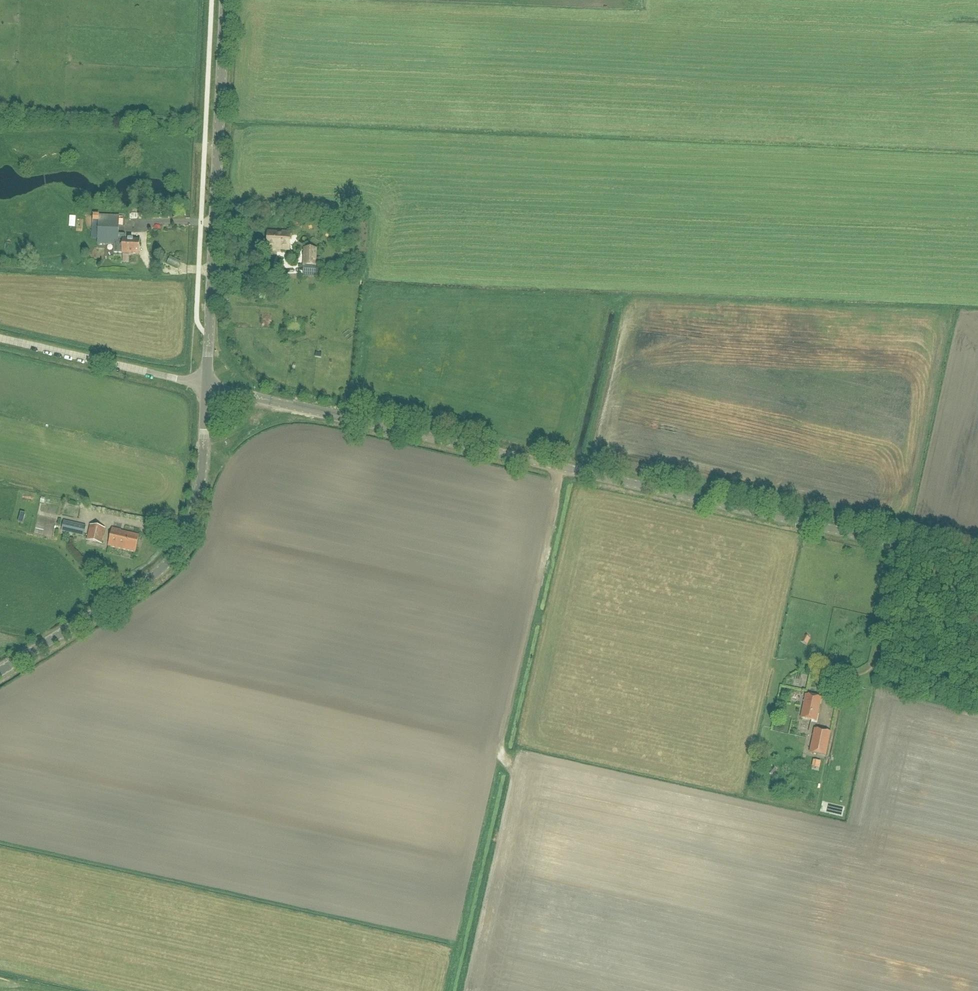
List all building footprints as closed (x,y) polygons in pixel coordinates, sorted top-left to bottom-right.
[(99,217),(99,226),(98,244),(114,244),(114,253),(122,253),(122,254),(124,254),(124,255),(128,255),(128,254),(139,254),(139,241),(126,241),(126,238),(124,235),(118,235),(119,218),(99,217)] [(268,233),(268,249),(282,249),(282,250),(289,251),(289,233),(282,233),(282,234),(268,233)] [(315,274),(315,267),(316,267),(317,250),(304,249),(303,267),(305,267),(304,273),(315,274)] [(64,521),(61,532),(83,537),(86,526),(64,521)] [(87,541),(102,545),(105,529),(90,526),(87,541)] [(135,552),(139,536),(120,531),(113,529),(108,546),(135,552)] [(802,641),(807,644),(810,638),(804,636),(802,641)] [(801,719),(816,722),(820,698),(806,695),(801,719)] [(814,729),(809,753),(825,756),(830,733),(814,729)] [(768,773),(772,777),(776,772),(772,768),(768,773)]
